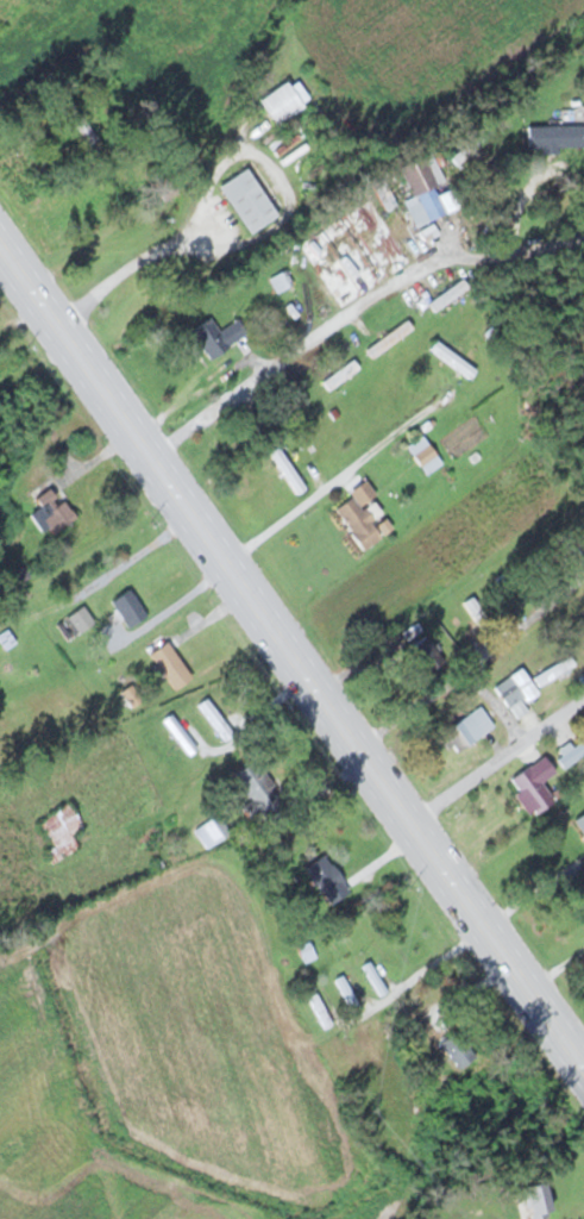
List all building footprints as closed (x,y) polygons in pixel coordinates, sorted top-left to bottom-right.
[(273,124),(302,108),(287,81),(258,97),(273,124)] [(525,125),(526,150),(556,149),(556,147),(583,146),(583,123),(525,125)] [(432,184),(444,179),(431,151),(402,164),(426,220),(444,212),(432,184)] [(276,214),(245,167),(217,184),(248,232),(276,214)] [(369,231),(375,241),(420,213),(415,203),(369,231)] [(290,284),(282,271),(269,279),(277,292),(290,284)] [(468,289),(462,280),(427,301),(432,310),(468,289)] [(237,318),(219,330),(209,316),(189,330),(209,360),(247,333),(237,318)] [(365,349),(372,359),(412,328),(405,319),(365,349)] [(475,369),(435,342),(429,350),(469,377),(475,369)] [(327,390),(358,369),(352,359),(321,381),(327,390)] [(425,474),(441,464),(423,435),(407,446),(425,474)] [(268,452),(296,495),(305,489),(277,446),(268,452)] [(362,550),(380,538),(369,521),(381,512),(371,498),(375,495),(365,482),(331,506),(362,550)] [(53,502),(51,490),(37,492),(43,529),(72,524),(68,500),(53,502)] [(109,602),(128,627),(146,614),(127,588),(109,602)] [(94,623),(84,605),(56,621),(66,639),(94,623)] [(173,689),(191,677),(166,641),(148,653),(173,689)] [(533,677),(540,687),(573,663),(566,653),(533,677)] [(508,706),(520,698),(523,702),(538,692),(522,666),(495,683),(508,706)] [(225,740),(234,733),(205,696),(196,704),(225,740)] [(462,744),(494,727),(482,705),(450,723),(462,744)] [(163,720),(189,753),(197,747),(171,714),(163,720)] [(556,759),(564,768),(583,752),(583,737),(556,759)] [(507,780),(531,815),(554,800),(541,782),(554,772),(543,755),(507,780)] [(249,800),(241,805),(254,826),(285,806),(254,758),(231,772),(249,800)] [(51,864),(78,848),(71,836),(84,828),(68,802),(38,820),(53,846),(43,852),(51,864)] [(572,820),(583,836),(583,811),(572,820)] [(194,834),(210,849),(229,829),(213,813),(194,834)] [(327,905),(348,893),(325,854),(303,866),(327,905)] [(305,963),(315,958),(308,943),(297,948),(305,963)] [(379,995),(385,992),(370,962),(364,964),(379,995)] [(333,980),(352,1011),(360,1007),(341,975),(333,980)] [(323,1028),(331,1024),(316,993),(308,997),(323,1028)] [(475,1057),(459,1029),(440,1040),(456,1068),(475,1057)] [(549,1216),(542,1182),(521,1187),(528,1218),(537,1218),(549,1216)]
